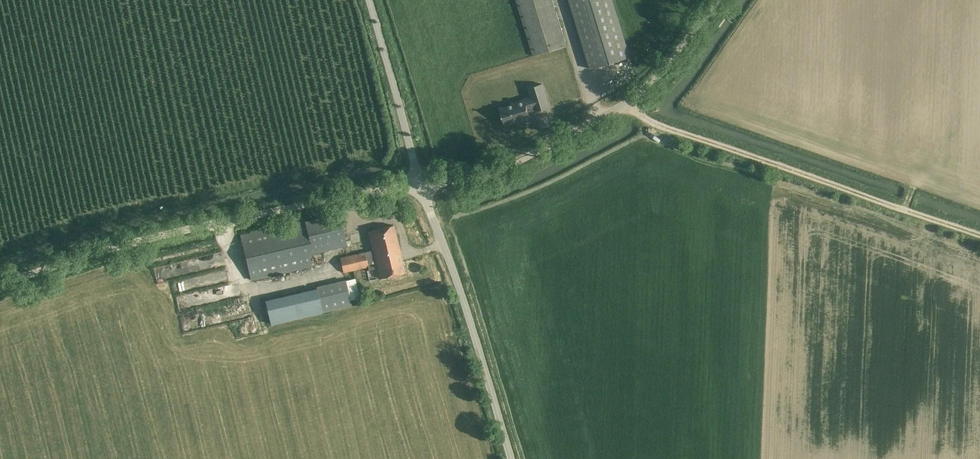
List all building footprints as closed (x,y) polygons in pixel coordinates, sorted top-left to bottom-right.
[(552,0),(516,0),(534,56),(544,53),(545,58),(558,54),(556,49),(566,46),(552,0)] [(613,0),(569,0),(590,68),(630,55),(613,0)] [(549,107),(542,84),(528,88),(531,98),(525,100),(524,99),(511,103),(511,104),(500,108),(501,113),(500,115),(502,119),(503,120),(505,125),(516,122),(516,123),(530,119),(528,110),(534,108),(535,111),(549,107)] [(346,246),(339,214),(305,221),(240,236),(251,280),(311,266),(309,254),(346,246)] [(404,273),(393,225),(368,231),(373,250),(339,258),(343,272),(368,266),(369,270),(377,268),(380,279),(404,273)] [(309,289),(265,300),(271,326),(351,306),(349,300),(358,298),(354,278),(346,280),(345,279),(309,288),(309,289)]
